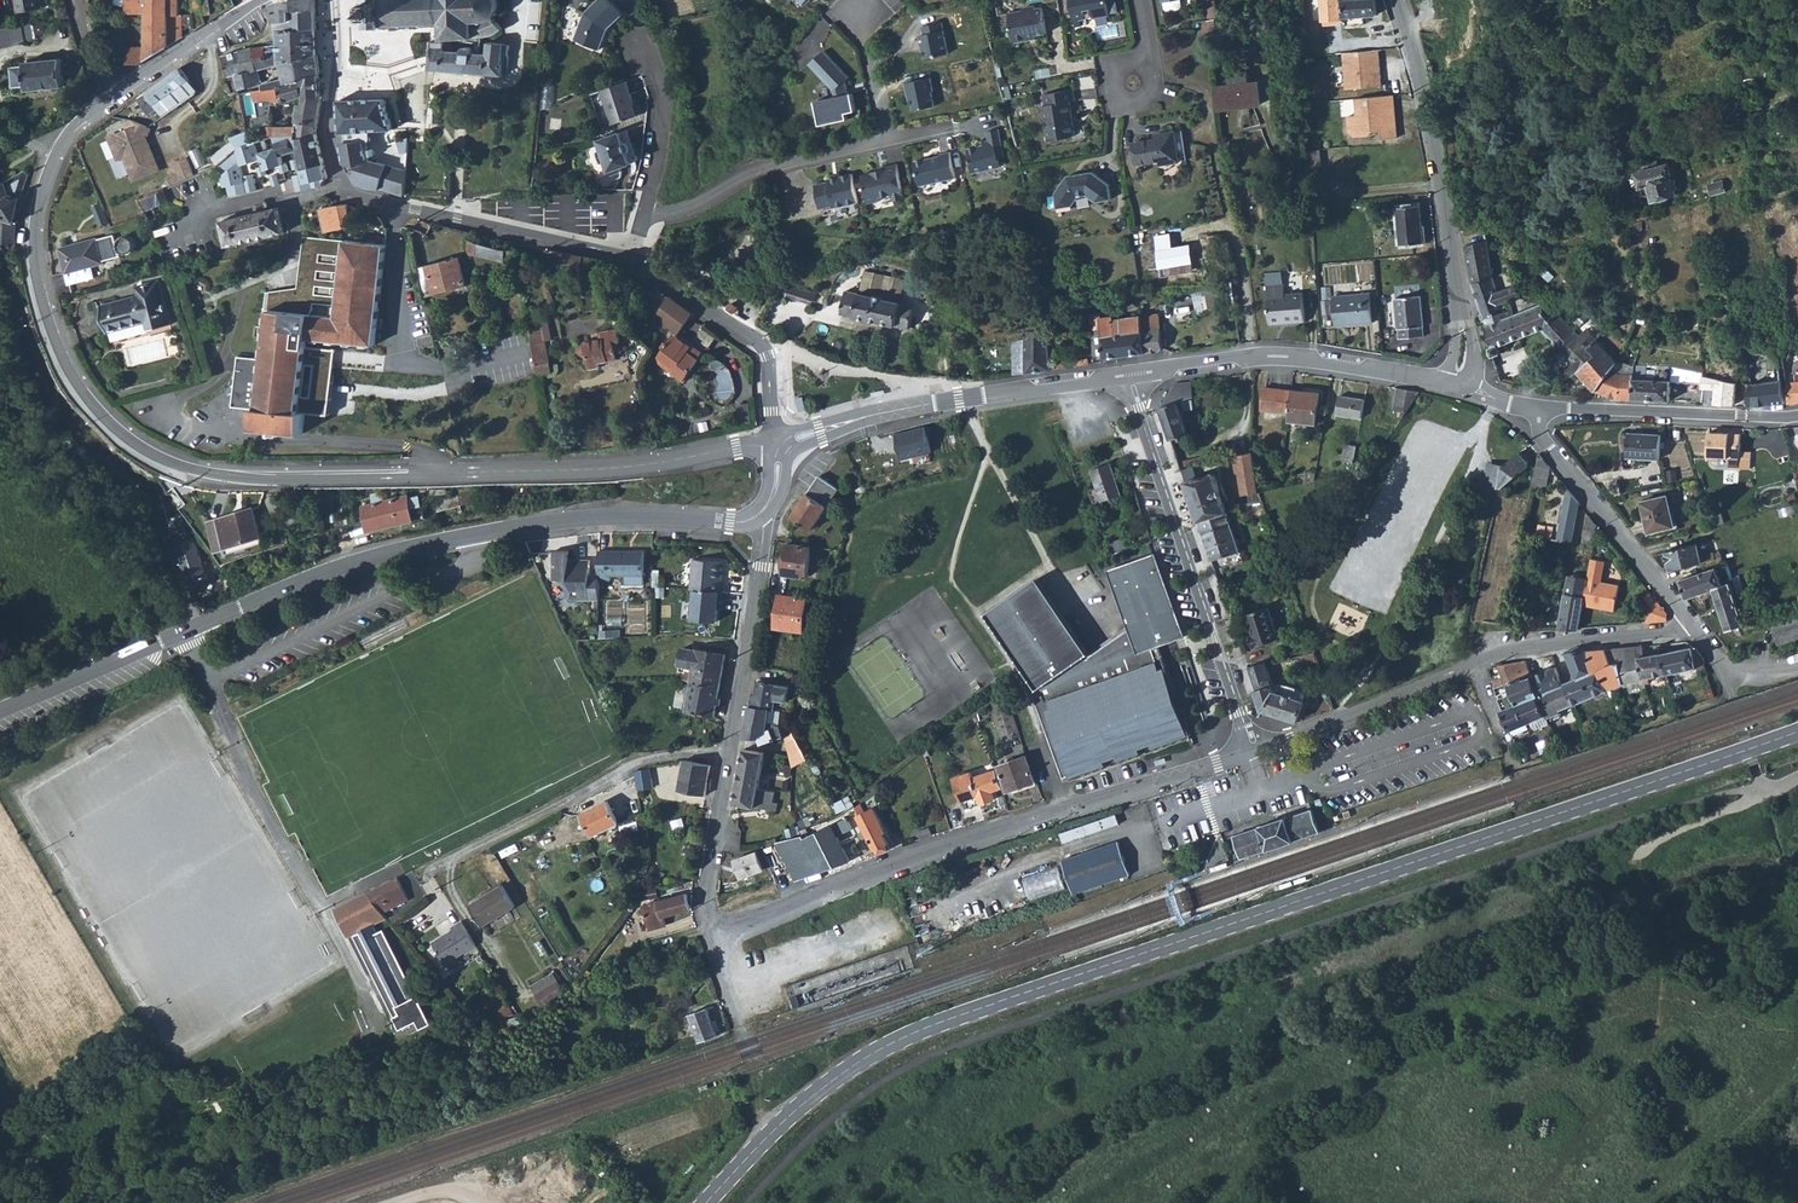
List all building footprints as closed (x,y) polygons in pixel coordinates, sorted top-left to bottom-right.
[(42,0),(17,0),(20,12),(44,8),(42,0)] [(133,63),(142,63),(169,47),(170,45),(182,38),(182,29),(182,15),(179,15),(179,0),(126,0),(126,13),(145,13),(145,46),(120,46),(121,63),(133,63)] [(192,10),(202,8),(201,0),(191,0),(192,10)] [(203,15),(212,14),(211,0),(201,0),(202,8),(203,15)] [(317,28),(315,0),(285,0),(275,3),(276,21),(277,22),(278,30),(317,28)] [(369,27),(384,26),(401,25),(402,26),(404,26),(404,24),(422,24),(422,25),(424,25),(424,23),(442,23),(442,39),(451,38),(474,37),(474,36),(489,35),(492,35),(494,34),(497,33),(499,32),(501,30),(503,29),(494,17),(495,16),(496,14),(498,14),(500,12),(498,11),(499,8),(499,6),(499,2),(499,0),(368,0),(368,2),(367,1),(367,19),(369,19),(369,27)] [(609,28),(623,14),(610,0),(599,0),(586,12),(575,39),(600,49),(609,28)] [(1074,21),(1080,20),(1086,19),(1086,17),(1085,10),(1092,9),(1093,16),(1093,17),(1110,14),(1110,13),(1108,0),(1071,0),(1074,21)] [(1110,13),(1118,11),(1116,0),(1108,0),(1110,13)] [(1181,8),(1183,5),(1182,0),(1175,0),(1164,2),(1166,8),(1169,10),(1181,8)] [(1377,14),(1376,0),(1341,0),(1341,1),(1344,0),(1345,17),(1364,16),(1377,14)] [(1047,33),(1043,7),(1036,8),(1036,6),(1024,7),(1022,11),(1009,13),(1014,39),(1018,42),(1027,40),(1030,36),(1047,33)] [(1085,10),(1086,17),(1093,16),(1092,9),(1085,10)] [(225,35),(229,46),(242,43),(247,42),(257,34),(269,28),(261,12),(249,18),(238,25),(225,35)] [(182,15),(182,29),(194,26),(192,14),(182,15)] [(949,53),(942,22),(923,26),(925,34),(920,35),(924,51),(925,51),(926,58),(949,53)] [(0,29),(0,48),(27,43),(24,24),(0,29)] [(1101,28),(1102,38),(1121,36),(1120,26),(1101,28)] [(265,46),(268,67),(281,63),(295,58),(295,61),(319,55),(318,53),(317,28),(278,30),(278,31),(279,41),(276,42),(276,45),(265,46)] [(1383,49),(1382,35),(1352,38),(1352,42),(1353,52),(1379,50),(1383,49)] [(429,69),(504,75),(504,74),(502,74),(505,48),(505,43),(489,42),(488,54),(472,53),(472,49),(470,47),(466,47),(463,49),(462,52),(450,51),(451,38),(442,39),(442,41),(431,41),(429,64),(430,64),(429,69)] [(1259,55),(1257,39),(1247,40),(1250,57),(1259,55)] [(1353,52),(1352,42),(1336,43),(1337,53),(1342,53),(1353,52)] [(180,67),(197,92),(213,81),(219,77),(224,74),(225,73),(220,58),(209,46),(202,51),(199,53),(188,61),(180,67)] [(258,70),(268,67),(265,46),(254,48),(258,70)] [(255,70),(258,70),(254,48),(242,50),(247,72),(255,70)] [(223,55),(230,77),(236,75),(247,72),(242,50),(223,55)] [(849,77),(825,50),(811,63),(835,90),(837,96),(817,101),(822,124),(849,118),(848,112),(857,110),(853,93),(850,94),(846,80),(849,77)] [(1346,89),(1382,86),(1379,50),(1353,52),(1342,53),(1346,89)] [(320,74),(321,74),(319,55),(295,61),(295,58),(281,63),(285,77),(287,83),(302,79),(302,78),(320,73),(320,74)] [(62,58),(26,62),(29,90),(65,87),(62,58)] [(83,67),(78,70),(82,78),(87,76),(83,67)] [(158,109),(163,117),(194,94),(197,92),(180,67),(167,76),(147,91),(138,97),(149,114),(158,109)] [(237,77),(240,90),(259,84),(255,70),(247,72),(236,75),(237,77)] [(1217,109),(1262,103),(1260,81),(1251,82),(1249,72),(1227,75),(1229,85),(1214,87),(1217,109)] [(321,95),(320,74),(320,73),(302,78),(302,79),(287,83),(287,84),(264,88),(259,89),(255,90),(257,101),(269,99),(285,102),(304,96),(321,95)] [(933,91),(930,77),(906,83),(910,100),(912,100),(915,110),(935,106),(932,91),(933,91)] [(194,94),(198,99),(217,86),(213,81),(197,92),(194,94)] [(638,116),(632,101),(633,100),(627,81),(601,91),(613,124),(638,116)] [(1075,133),(1070,101),(1075,101),(1074,89),(1043,94),(1045,105),(1043,105),(1049,141),(1073,137),(1075,133)] [(297,121),(318,124),(323,95),(321,95),(304,96),(305,103),(299,103),(297,121)] [(1397,137),(1393,95),(1356,98),(1358,115),(1348,116),(1349,130),(1356,136),(1370,135),(1373,131),(1382,131),(1383,139),(1397,137)] [(368,151),(365,131),(382,129),(386,129),(393,126),(385,98),(383,98),(357,99),(339,100),(342,140),(346,161),(359,158),(361,162),(362,167),(351,172),(354,177),(358,182),(360,183),(368,187),(375,187),(368,151)] [(296,140),(317,134),(317,133),(318,124),(297,121),(296,126),(296,138),(296,140)] [(1640,127),(1643,142),(1662,137),(1658,122),(1640,127)] [(277,142),(296,138),(296,126),(271,127),(275,135),(277,142)] [(629,153),(632,162),(638,160),(639,159),(639,158),(628,129),(621,132),(625,142),(629,144),(631,149),(629,153)] [(1005,157),(999,129),(987,131),(990,144),(968,148),(974,172),(1001,166),(999,158),(1005,157)] [(1180,161),(1187,160),(1182,130),(1174,131),(1162,133),(1163,138),(1133,143),(1137,164),(1161,160),(1162,164),(1180,161)] [(233,141),(238,148),(241,146),(251,143),(249,131),(231,138),(233,141)] [(610,172),(611,175),(623,171),(621,167),(633,163),(632,162),(629,153),(631,149),(629,144),(625,142),(621,132),(598,140),(602,150),(598,152),(602,163),(606,162),(610,172)] [(323,156),(320,144),(317,134),(296,140),(296,138),(277,142),(275,135),(256,141),(251,143),(241,146),(238,148),(236,150),(230,154),(217,164),(222,173),(221,176),(224,187),(227,186),(230,196),(258,190),(254,173),(244,176),(242,166),(262,158),(264,165),(258,167),(261,176),(268,174),(267,170),(279,166),(282,173),(290,170),(287,162),(284,163),(281,155),(297,150),(299,158),(292,160),(294,169),(302,167),(303,173),(293,176),(297,191),(325,185),(324,183),(325,181),(326,180),(326,178),(328,178),(325,165),(323,156)] [(396,141),(399,160),(406,159),(407,138),(399,140),(396,141)] [(1445,141),(1449,160),(1466,157),(1462,138),(1445,141)] [(212,157),(217,164),(230,154),(236,150),(238,148),(233,141),(212,157)] [(152,151),(155,156),(167,148),(164,143),(152,151)] [(1322,167),(1320,149),(1310,150),(1304,151),(1305,168),(1322,167)] [(957,177),(951,152),(941,154),(941,155),(916,161),(921,185),(957,177)] [(191,156),(177,162),(181,172),(172,176),(175,183),(198,174),(191,156)] [(1652,168),(1637,172),(1638,174),(1641,186),(1642,187),(1650,185),(1654,201),(1678,194),(1674,179),(1670,163),(1659,166),(1658,161),(1651,164),(1652,168)] [(348,167),(351,172),(362,167),(361,162),(348,167)] [(905,198),(897,163),(887,166),(887,169),(872,172),(872,173),(863,175),(869,203),(879,200),(882,197),(892,194),(894,201),(905,198)] [(18,241),(18,221),(21,206),(23,194),(27,182),(29,174),(25,172),(0,187),(0,230),(4,241),(18,241)] [(1059,207),(1073,205),(1080,195),(1087,194),(1097,200),(1112,198),(1109,184),(1092,172),(1068,176),(1056,193),(1059,207)] [(859,201),(854,173),(844,176),(830,179),(830,181),(817,184),(822,208),(835,205),(835,206),(859,201)] [(1633,178),(1634,185),(1638,187),(1641,186),(1638,174),(1634,175),(1633,178)] [(1723,181),(1710,184),(1713,195),(1726,192),(1723,181)] [(146,214),(149,222),(158,218),(154,208),(169,201),(163,189),(139,199),(146,214)] [(109,223),(101,203),(93,206),(101,226),(109,223)] [(327,232),(353,226),(348,206),(348,204),(334,206),(321,209),(327,232)] [(1398,207),(1402,245),(1424,242),(1420,205),(1398,207)] [(285,232),(279,207),(222,220),(228,246),(285,232)] [(1643,220),(1630,224),(1631,232),(1643,229),(1643,220)] [(127,253),(129,253),(132,252),(135,249),(136,245),(136,244),(135,240),(132,237),(128,235),(125,236),(123,237),(120,240),(119,244),(120,249),(123,252),(127,253)] [(386,245),(345,240),(304,236),(299,287),(297,304),(286,303),(286,289),(267,291),(261,358),(239,356),(234,406),(255,408),(253,428),(304,433),(306,412),(319,414),(325,360),(311,358),(312,351),(308,347),(309,338),(376,345),(386,245)] [(71,284),(96,277),(93,266),(104,263),(97,238),(61,248),(68,273),(71,284)] [(468,255),(478,255),(477,243),(469,239),(468,255)] [(1487,241),(1464,246),(1472,283),(1493,276),(1487,241)] [(478,255),(505,261),(506,255),(507,250),(501,249),(498,248),(477,243),(478,255)] [(562,264),(590,269),(592,258),(564,253),(562,264)] [(425,297),(466,286),(459,256),(419,268),(425,297)] [(885,298),(900,302),(905,280),(864,271),(859,293),(876,296),(876,295),(885,297),(885,298)] [(1264,273),(1269,322),(1286,320),(1286,323),(1306,322),(1303,292),(1284,294),(1284,285),(1283,285),(1281,271),(1264,273)] [(1493,276),(1472,283),(1485,319),(1507,311),(1505,306),(1503,303),(1510,301),(1512,301),(1523,297),(1517,285),(1507,289),(1499,292),(1493,276)] [(147,322),(149,331),(172,324),(160,280),(142,285),(145,293),(139,295),(101,305),(109,332),(111,331),(147,322)] [(1189,286),(1196,318),(1207,313),(1222,305),(1218,285),(1189,286)] [(813,306),(816,294),(789,286),(787,291),(785,298),(813,306)] [(1331,300),(1330,286),(1320,287),(1321,301),(1323,317),(1327,317),(1327,314),(1330,314),(1329,300),(1331,300)] [(299,287),(286,289),(286,303),(297,304),(299,287)] [(897,325),(911,328),(915,305),(900,302),(885,298),(885,297),(876,295),(876,296),(859,293),(847,290),(841,313),(895,325),(897,325)] [(1372,322),(1370,293),(1334,297),(1336,325),(1372,322)] [(1399,329),(1400,339),(1424,336),(1423,327),(1421,295),(1395,298),(1398,329),(1399,329)] [(1093,296),(1094,308),(1106,307),(1106,296),(1093,296)] [(1124,305),(1137,304),(1136,296),(1123,298),(1124,305)] [(668,326),(679,334),(692,313),(668,297),(658,311),(668,326)] [(1507,311),(1485,319),(1487,325),(1485,326),(1493,346),(1489,347),(1492,357),(1501,353),(1498,346),(1542,329),(1543,332),(1558,348),(1574,331),(1557,312),(1550,302),(1514,315),(1515,312),(1513,308),(1511,304),(1505,306),(1507,311)] [(731,303),(727,309),(733,313),(737,307),(731,303)] [(1573,319),(1579,326),(1587,316),(1581,309),(1573,319)] [(1105,358),(1159,351),(1163,347),(1158,315),(1113,320),(1114,322),(1101,324),(1100,319),(1099,314),(1087,315),(1090,332),(1092,332),(1094,355),(1104,354),(1105,358)] [(537,365),(538,375),(552,371),(550,362),(545,336),(551,335),(548,323),(537,325),(535,320),(528,321),(537,365)] [(111,331),(114,341),(149,332),(149,331),(147,322),(111,331)] [(921,322),(921,330),(931,331),(931,323),(921,322)] [(1604,329),(1602,332),(1616,347),(1621,342),(1605,325),(1604,329)] [(590,369),(600,367),(599,362),(618,359),(614,342),(621,341),(618,328),(599,332),(600,339),(585,342),(585,344),(583,344),(581,345),(579,346),(578,347),(578,348),(577,350),(577,352),(578,354),(580,356),(581,357),(583,357),(585,357),(588,357),(590,369)] [(1025,343),(1025,373),(1050,370),(1050,362),(1048,339),(1047,339),(1047,329),(1025,331),(1025,332),(1025,343)] [(1558,348),(1551,354),(1571,375),(1576,373),(1579,370),(1596,355),(1588,347),(1595,340),(1597,339),(1586,329),(1580,336),(1574,331),(1558,348)] [(530,332),(513,335),(514,340),(531,338),(530,332)] [(673,374),(684,381),(699,358),(688,352),(692,346),(690,345),(673,334),(658,358),(659,358),(676,370),(673,374)] [(940,347),(941,339),(917,337),(917,342),(921,342),(921,346),(940,347)] [(1597,390),(1617,362),(1595,340),(1588,347),(1596,355),(1579,370),(1597,390)] [(952,354),(973,355),(973,342),(952,342),(952,354)] [(1018,374),(1025,373),(1025,343),(1013,343),(1013,374),(1018,374)] [(688,352),(699,358),(702,353),(692,346),(688,352)] [(1089,364),(1088,358),(1060,361),(1059,357),(1058,357),(1058,354),(1053,355),(1054,362),(1050,362),(1050,370),(1089,364)] [(655,363),(673,374),(676,370),(659,358),(655,363)] [(1632,399),(1634,374),(1622,374),(1623,371),(1621,365),(1617,362),(1597,390),(1619,398),(1632,399)] [(1669,400),(1670,382),(1678,382),(1680,369),(1656,367),(1656,376),(1656,380),(1655,380),(1655,377),(1649,377),(1649,379),(1646,380),(1646,376),(1646,366),(1645,366),(1634,366),(1634,374),(1632,399),(1669,400)] [(1680,369),(1678,382),(1702,384),(1703,372),(1680,369)] [(1510,371),(1501,382),(1515,385),(1521,380),(1510,371)] [(1789,403),(1797,402),(1797,375),(1795,375),(1796,381),(1786,383),(1789,403)] [(1160,407),(1171,439),(1188,433),(1177,402),(1193,397),(1191,381),(1176,382),(1160,407)] [(1262,410),(1290,413),(1292,390),(1265,387),(1262,410)] [(1403,411),(1406,412),(1420,391),(1398,388),(1394,410),(1403,411)] [(1289,421),(1316,424),(1320,393),(1292,390),(1290,413),(1289,421)] [(1337,413),(1362,418),(1365,399),(1340,395),(1337,413)] [(807,409),(803,396),(797,398),(800,411),(807,409)] [(752,422),(751,404),(738,405),(740,423),(752,422)] [(897,433),(903,459),(931,452),(925,426),(897,433)] [(1741,434),(1709,432),(1708,459),(1739,461),(1739,468),(1750,469),(1751,452),(1740,451),(1741,434)] [(1661,435),(1628,433),(1627,457),(1659,459),(1661,435)] [(1248,494),(1250,502),(1262,500),(1259,492),(1253,452),(1235,456),(1237,473),(1239,472),(1243,495),(1248,494)] [(1502,466),(1498,488),(1501,488),(1502,488),(1504,486),(1527,468),(1528,462),(1521,453),(1520,452),(1502,466)] [(1533,483),(1546,486),(1550,467),(1539,453),(1533,483)] [(1121,495),(1111,463),(1092,470),(1103,501),(1121,495)] [(1484,484),(1498,488),(1502,466),(1487,463),(1484,484)] [(1666,472),(1668,482),(1678,480),(1676,469),(1666,472)] [(1185,482),(1198,521),(1227,511),(1224,501),(1227,501),(1224,491),(1220,492),(1214,472),(1185,482)] [(1305,483),(1314,481),(1315,473),(1305,473),(1305,483)] [(808,493),(827,506),(839,487),(820,475),(808,493)] [(1545,491),(1546,486),(1533,483),(1532,488),(1545,491)] [(1501,488),(1499,495),(1506,496),(1508,488),(1504,486),(1502,488),(1501,488)] [(1560,531),(1559,538),(1571,540),(1579,502),(1568,489),(1560,531)] [(472,502),(469,492),(456,495),(440,499),(442,510),(459,506),(472,502)] [(792,517),(812,530),(827,506),(808,493),(792,517)] [(414,507),(423,505),(420,494),(411,497),(414,507)] [(412,521),(406,496),(362,506),(365,521),(368,532),(412,521)] [(1641,501),(1649,533),(1675,527),(1667,496),(1641,501)] [(437,511),(442,510),(440,499),(434,501),(437,511)] [(229,553),(265,542),(254,507),(211,521),(220,549),(227,547),(229,553)] [(1198,521),(1211,560),(1240,551),(1227,511),(1198,521)] [(189,577),(206,571),(201,557),(194,537),(193,537),(191,531),(188,532),(181,515),(168,520),(189,577)] [(1583,542),(1594,544),(1597,526),(1588,515),(1583,542)] [(1544,537),(1551,538),(1553,529),(1553,526),(1547,524),(1547,525),(1539,524),(1537,535),(1544,537)] [(1138,547),(1141,555),(1155,550),(1152,542),(1138,547)] [(807,577),(811,547),(787,544),(783,573),(807,577)] [(1667,551),(1671,570),(1702,563),(1698,544),(1667,551)] [(579,599),(599,599),(599,580),(599,573),(590,573),(590,560),(569,560),(569,551),(554,551),(554,579),(560,579),(559,582),(566,589),(566,597),(570,601),(577,601),(579,599)] [(599,573),(599,580),(611,580),(610,575),(626,574),(626,584),(644,584),(644,551),(599,551),(599,573)] [(1704,555),(1706,562),(1717,559),(1715,554),(1715,553),(1704,555)] [(206,571),(218,567),(208,555),(201,557),(206,571)] [(1156,557),(1144,561),(1146,567),(1116,577),(1134,626),(1135,629),(1142,649),(1152,646),(1182,635),(1156,557)] [(1278,560),(1282,569),(1287,568),(1284,558),(1278,560)] [(691,589),(722,592),(723,582),(722,582),(723,561),(693,559),(691,589)] [(1583,604),(1614,610),(1619,585),(1601,582),(1605,561),(1592,559),(1588,579),(1588,578),(1583,604)] [(1725,564),(1680,580),(1686,599),(1714,590),(1731,584),(1725,564)] [(1559,628),(1578,628),(1583,604),(1588,578),(1574,576),(1573,583),(1568,582),(1559,628)] [(1040,579),(988,614),(1038,689),(1058,677),(1068,671),(1092,657),(1091,655),(1040,579)] [(1731,584),(1714,590),(1727,631),(1744,625),(1731,584)] [(776,627),(803,631),(807,598),(780,594),(776,627)] [(1739,597),(1742,606),(1751,602),(1748,594),(1739,597)] [(1645,622),(1667,620),(1667,613),(1657,600),(1645,622)] [(1250,637),(1253,647),(1278,639),(1268,607),(1246,615),(1253,636),(1250,637)] [(1092,657),(1121,647),(1119,639),(1135,629),(1134,626),(1091,655),(1092,657)] [(1072,774),(1073,776),(1078,774),(1078,772),(1083,770),(1084,772),(1105,765),(1104,760),(1119,755),(1121,759),(1140,752),(1139,748),(1154,742),(1155,747),(1177,739),(1176,737),(1182,734),(1182,737),(1188,735),(1162,661),(1158,663),(1152,646),(1142,649),(1135,629),(1119,639),(1121,647),(1092,657),(1068,671),(1070,675),(1061,680),(1058,677),(1038,689),(1032,692),(1063,778),(1072,774)] [(1625,648),(1628,659),(1640,657),(1644,656),(1643,646),(1625,648)] [(1666,674),(1667,673),(1697,668),(1697,667),(1704,665),(1704,659),(1696,648),(1693,647),(1662,653),(1666,674)] [(693,681),(720,686),(726,654),(697,649),(697,650),(683,648),(677,678),(680,679),(691,681),(693,681)] [(1620,667),(1623,682),(1627,681),(1638,679),(1644,678),(1640,657),(1628,659),(1625,648),(1617,648),(1605,650),(1613,669),(1620,667)] [(1565,684),(1573,703),(1617,685),(1622,683),(1623,682),(1620,667),(1613,669),(1605,650),(1604,649),(1584,651),(1567,653),(1574,671),(1560,677),(1564,684),(1565,684)] [(1302,655),(1304,664),(1316,660),(1314,652),(1310,653),(1304,655),(1302,655)] [(1640,657),(1644,678),(1649,677),(1666,674),(1662,653),(1661,653),(1644,656),(1640,657)] [(1261,710),(1298,722),(1304,702),(1303,701),(1305,694),(1300,690),(1297,688),(1289,686),(1282,684),(1273,685),(1266,665),(1265,662),(1247,667),(1261,710)] [(1505,684),(1519,680),(1518,679),(1513,663),(1499,665),(1503,677),(1505,684)] [(1573,703),(1565,684),(1564,684),(1560,677),(1556,667),(1532,677),(1531,677),(1539,695),(1538,696),(1549,722),(1561,717),(1558,709),(1573,703)] [(1058,677),(1061,680),(1070,675),(1068,671),(1058,677)] [(814,687),(816,678),(794,674),(792,684),(814,687)] [(1495,687),(1505,684),(1503,677),(1493,680),(1495,687)] [(1499,699),(1503,711),(1538,696),(1539,695),(1531,677),(1524,680),(1523,677),(1518,679),(1519,680),(1505,684),(1495,687),(1497,695),(1512,690),(1513,692),(1499,699)] [(1638,679),(1640,690),(1646,688),(1645,683),(1644,678),(1638,679)] [(1627,681),(1630,694),(1640,690),(1638,679),(1627,681)] [(687,710),(715,715),(717,703),(719,692),(720,686),(693,681),(691,691),(689,691),(688,697),(690,698),(687,710)] [(770,709),(775,709),(776,699),(787,701),(789,687),(758,681),(756,692),(753,691),(750,706),(770,709)] [(1622,697),(1630,694),(1627,681),(1623,682),(1622,683),(1617,685),(1622,697)] [(1001,736),(1018,730),(1006,693),(990,704),(1001,736)] [(1511,730),(1513,738),(1549,724),(1549,722),(1538,696),(1503,711),(1511,730)] [(750,706),(744,737),(755,737),(759,736),(762,744),(782,737),(779,726),(774,723),(768,722),(770,709),(750,706)] [(807,759),(793,733),(786,737),(793,767),(807,759)] [(759,787),(765,753),(744,749),(735,803),(738,804),(777,810),(778,803),(773,802),(775,790),(759,787)] [(1021,790),(1037,785),(1036,782),(1027,755),(999,765),(1008,791),(1020,787),(1021,790)] [(706,795),(711,765),(684,760),(679,790),(706,795)] [(638,789),(654,786),(652,778),(649,779),(648,769),(635,771),(638,789)] [(992,791),(1001,787),(996,770),(974,777),(972,772),(953,778),(961,801),(965,800),(968,808),(995,799),(992,791)] [(619,822),(608,800),(582,813),(594,835),(619,822)] [(878,854),(879,854),(890,849),(890,848),(888,844),(889,844),(884,834),(887,832),(874,808),(865,813),(860,803),(855,808),(875,850),(876,850),(878,854)] [(1242,857),(1267,848),(1268,852),(1297,842),(1296,838),(1321,830),(1313,808),(1234,835),(1242,857)] [(1067,841),(1122,824),(1119,815),(1064,832),(1067,841)] [(805,839),(822,871),(850,860),(842,844),(857,836),(848,817),(832,825),(811,836),(805,839)] [(918,831),(921,840),(932,835),(929,827),(918,831)] [(805,839),(811,836),(807,829),(801,830),(803,835),(805,839)] [(796,880),(822,871),(805,839),(803,835),(777,842),(796,880)] [(1130,874),(1119,841),(1063,860),(1074,893),(1130,874)] [(763,870),(756,852),(735,860),(742,878),(763,870)] [(1225,861),(1211,866),(1212,871),(1227,866),(1225,861)] [(1033,899),(1068,888),(1061,865),(1025,877),(1033,899)] [(1307,875),(1299,878),(1300,883),(1309,880),(1307,875)] [(368,893),(382,912),(410,899),(398,877),(368,893)] [(1296,878),(1288,881),(1290,886),(1298,884),(1296,878)] [(1285,882),(1276,885),(1278,891),(1287,888),(1285,882)] [(516,905),(504,886),(489,895),(488,894),(470,905),(483,926),(516,905)] [(1260,892),(1249,895),(1251,900),(1262,897),(1260,892)] [(336,909),(348,936),(358,931),(374,923),(386,917),(382,912),(368,893),(336,909)] [(664,916),(692,908),(688,893),(645,905),(652,929),(667,924),(664,916)] [(476,945),(462,921),(452,927),(454,930),(432,943),(445,964),(476,945)] [(390,994),(396,1006),(412,999),(374,923),(358,931),(385,985),(391,982),(396,991),(390,994)] [(430,1002),(414,969),(407,972),(423,1006),(429,1003),(430,1002)] [(531,986),(537,995),(559,982),(553,972),(531,986)] [(537,995),(543,1006),(565,992),(559,982),(537,995)] [(421,1007),(427,1018),(434,1014),(429,1003),(423,1006),(421,1007)] [(429,1023),(427,1018),(421,1007),(404,1016),(412,1032),(429,1023)] [(698,1035),(700,1041),(717,1035),(716,1031),(713,1020),(708,1007),(690,1013),(698,1035)] [(713,1020),(716,1031),(721,1030),(717,1019),(713,1020)]
